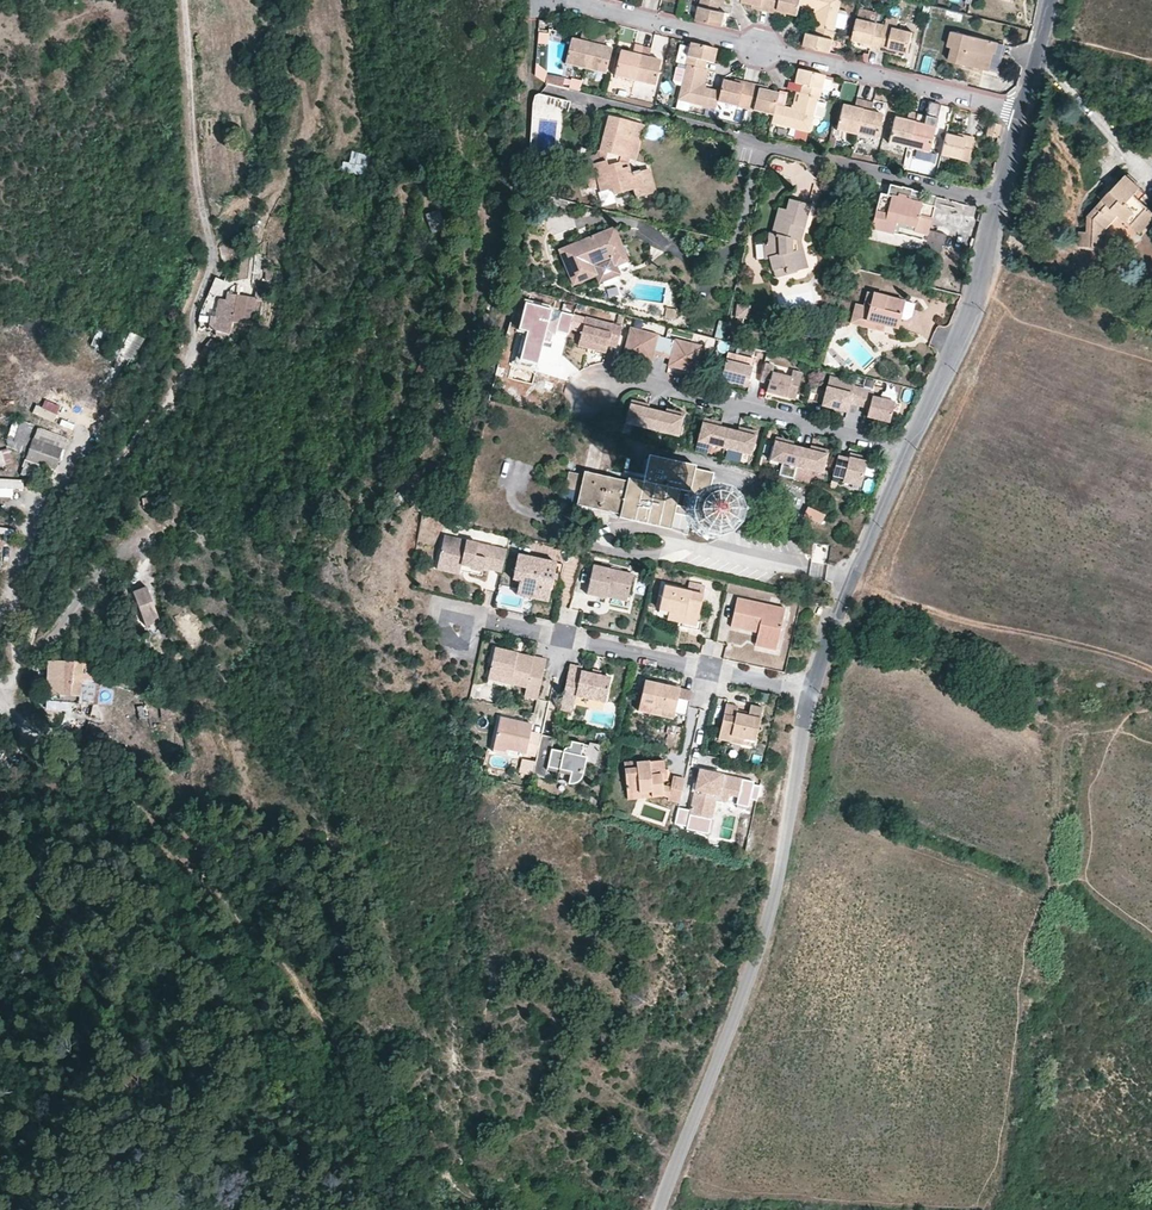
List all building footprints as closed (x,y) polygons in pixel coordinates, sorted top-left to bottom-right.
[(696,19),(722,25),(725,13),(718,10),(719,7),(720,2),(710,0),(701,0),(696,19)] [(770,0),(741,0),(741,1),(752,4),(761,6),(760,9),(768,11),(770,0)] [(801,0),(770,0),(768,11),(777,13),(778,10),(786,12),(797,15),(800,4),(801,0)] [(833,30),(840,0),(801,0),(800,4),(814,7),(820,8),(815,25),(833,30)] [(811,24),(815,25),(820,8),(814,7),(813,11),(814,12),(812,19),(811,24)] [(597,20),(588,18),(585,32),(593,34),(597,20)] [(879,49),(885,25),(857,18),(853,35),(852,39),(863,42),(871,44),(870,47),(879,49)] [(605,22),(597,20),(593,34),(602,37),(605,22)] [(803,45),(830,52),(835,30),(833,30),(815,25),(813,34),(807,32),(805,38),(803,45)] [(888,48),(896,50),(907,53),(912,32),(885,25),(879,49),(887,51),(888,48)] [(949,60),(983,69),(988,51),(993,53),(995,53),(996,49),(997,42),(956,31),(952,47),(949,60)] [(538,32),(536,43),(547,44),(548,33),(538,32)] [(585,68),(593,34),(585,32),(584,37),(583,42),(571,39),(565,63),(585,68)] [(602,37),(593,34),(585,68),(605,73),(611,49),(606,47),(600,46),(602,37)] [(716,49),(690,43),(684,64),(686,64),(704,69),(706,61),(713,62),(715,56),(716,49)] [(634,80),(642,46),(638,45),(634,44),(632,54),(620,51),(614,75),(634,80)] [(647,47),(642,46),(634,80),(654,85),(660,61),(649,58),(651,48),(647,47)] [(988,51),(983,69),(988,70),(993,53),(988,51)] [(704,69),(686,64),(685,69),(681,83),(677,99),(682,100),(691,103),(715,109),(717,101),(719,91),(705,88),(700,86),(704,69)] [(681,83),(685,69),(675,67),(672,80),(681,83)] [(708,70),(704,69),(700,86),(705,88),(706,82),(705,82),(706,77),(708,70)] [(823,76),(797,70),(796,76),(794,83),(802,84),(800,93),(817,97),(818,97),(820,90),(822,81),(823,76)] [(545,83),(553,85),(556,76),(546,73),(545,83)] [(553,85),(562,88),(565,78),(556,76),(553,85)] [(568,88),(579,90),(581,80),(570,78),(568,88)] [(719,91),(717,101),(745,108),(751,84),(743,82),(742,85),(733,83),(722,80),(719,91)] [(787,90),(795,91),(800,93),(802,84),(794,83),(789,81),(787,90)] [(830,83),(822,81),(820,90),(828,92),(830,83)] [(751,84),(745,108),(773,114),(775,105),(778,94),(767,91),(758,89),(759,86),(751,84)] [(783,107),(787,92),(783,91),(779,90),(778,94),(775,105),(783,107)] [(795,110),(800,93),(795,91),(791,104),(790,109),(795,110)] [(817,97),(800,93),(795,110),(790,109),(783,107),(775,105),(773,114),(771,123),(796,129),(808,132),(812,116),(816,101),(817,97)] [(533,105),(532,118),(539,119),(556,121),(563,121),(564,117),(566,114),(569,102),(539,94),(534,96),(533,105)] [(856,134),(865,101),(861,100),(856,99),(854,108),(842,105),(836,130),(856,134)] [(691,103),(682,100),(679,110),(689,113),(691,103)] [(816,101),(812,116),(821,118),(825,103),(816,101)] [(868,101),(865,101),(856,134),(877,139),(882,115),(871,112),(873,103),(868,101)] [(927,115),(935,118),(939,105),(930,103),(927,115)] [(908,147),(916,113),(913,112),(908,111),(906,120),(894,117),(888,142),(908,147)] [(921,114),(916,113),(908,147),(929,152),(935,128),(923,124),(925,115),(921,114)] [(629,159),(638,124),(608,116),(599,151),(607,153),(605,160),(592,164),(595,174),(585,177),(588,188),(598,186),(600,191),(612,189),(613,194),(633,189),(635,197),(648,194),(642,172),(639,172),(638,170),(630,172),(628,166),(626,167),(622,168),(620,161),(621,157),(629,159)] [(1000,125),(989,123),(987,135),(991,136),(997,137),(1000,125)] [(644,125),(638,124),(629,159),(635,160),(644,125)] [(806,140),(808,132),(796,129),(794,137),(806,140)] [(854,143),(856,134),(836,130),(834,138),(854,143)] [(965,139),(957,137),(946,134),(940,155),(968,162),(974,138),(966,136),(965,139)] [(997,137),(991,136),(989,143),(999,146),(1001,138),(997,137)] [(363,173),(366,153),(351,151),(350,161),(344,160),(342,169),(363,173)] [(607,153),(599,151),(598,156),(590,158),(573,163),(578,179),(585,177),(595,174),(592,164),(605,160),(607,153)] [(628,164),(629,159),(621,157),(620,161),(622,168),(626,167),(628,166),(628,164)] [(648,170),(642,172),(648,194),(654,192),(648,170)] [(1131,224),(1148,206),(1134,194),(1140,187),(1126,174),(1113,188),(1088,216),(1087,231),(1079,231),(1078,245),(1105,246),(1107,228),(1119,214),(1131,224)] [(936,198),(889,186),(886,197),(896,199),(897,196),(908,199),(908,202),(933,209),(936,198)] [(932,215),(933,209),(908,202),(908,199),(897,196),(896,199),(886,197),(880,195),(872,227),(894,232),(897,223),(922,229),(921,233),(927,234),(928,232),(932,215)] [(795,242),(800,240),(810,205),(789,199),(786,210),(779,208),(772,233),(768,233),(767,242),(763,242),(764,259),(765,259),(770,259),(773,271),(784,268),(786,273),(801,269),(795,242)] [(1148,206),(1131,224),(1140,233),(1151,220),(1151,211),(1148,206)] [(444,228),(438,210),(426,214),(432,232),(444,228)] [(256,238),(259,228),(253,226),(250,235),(256,238)] [(627,260),(613,228),(576,243),(559,251),(573,284),(595,275),(598,281),(619,272),(616,265),(627,260)] [(945,236),(928,232),(927,234),(925,240),(923,247),(942,252),(945,236)] [(807,267),(800,240),(795,242),(801,269),(807,267)] [(764,259),(763,242),(755,243),(755,259),(764,259)] [(235,277),(251,282),(258,257),(242,252),(235,277)] [(786,275),(786,273),(784,268),(773,271),(775,278),(786,275)] [(218,304),(213,330),(216,330),(229,333),(232,320),(252,324),(257,299),(263,300),(264,290),(256,289),(254,298),(227,293),(225,305),(218,304)] [(851,317),(887,327),(898,329),(905,300),(867,290),(864,305),(855,302),(851,317)] [(750,304),(736,302),(734,316),(748,318),(750,304)] [(606,342),(615,345),(621,324),(616,323),(584,314),(578,337),(606,344),(606,342)] [(886,332),(887,327),(851,317),(849,321),(879,330),(886,332)] [(478,346),(487,331),(479,326),(470,341),(478,346)] [(653,353),(661,355),(665,338),(657,336),(658,334),(629,327),(622,353),(646,359),(651,360),(653,353)] [(720,340),(728,342),(730,330),(724,328),(720,340)] [(117,355),(133,361),(143,337),(127,330),(117,355)] [(605,347),(606,344),(578,337),(577,343),(604,350),(605,347)] [(744,346),(755,349),(757,340),(746,337),(744,346)] [(665,338),(661,355),(670,358),(668,365),(675,367),(695,372),(702,345),(675,338),(674,340),(665,338)] [(810,344),(805,362),(815,364),(818,365),(823,348),(810,344)] [(431,363),(424,360),(418,373),(425,377),(431,363)] [(748,379),(759,381),(763,363),(752,360),(750,366),(724,360),(719,380),(732,383),(741,386),(743,377),(748,379)] [(763,363),(759,381),(769,384),(767,392),(781,396),(794,399),(801,373),(793,370),(791,378),(771,373),(773,365),(763,363)] [(850,404),(857,406),(862,390),(854,388),(852,395),(826,388),(821,406),(842,412),(844,407),(848,408),(850,404)] [(862,390),(857,406),(868,409),(866,417),(873,419),(873,417),(877,418),(876,420),(888,423),(893,403),(872,397),(873,393),(862,390)] [(651,427),(655,409),(649,407),(643,406),(644,401),(631,398),(625,421),(651,427)] [(655,409),(651,427),(678,434),(684,411),(671,408),(670,413),(664,411),(655,409)] [(698,439),(723,446),(728,428),(721,426),(715,425),(717,420),(704,416),(698,439)] [(7,442),(30,450),(34,439),(37,426),(14,418),(7,442)] [(728,428),(723,446),(749,453),(756,430),(743,427),(741,432),(736,430),(728,428)] [(789,439),(776,435),(771,458),(787,462),(784,475),(792,478),(796,465),(800,447),(791,444),(787,443),(789,439)] [(26,458),(54,469),(61,449),(55,447),(34,439),(30,450),(26,458)] [(800,447),(796,465),(820,471),(825,448),(814,445),(813,450),(807,448),(800,447)] [(9,460),(9,449),(0,449),(0,460),(9,460)] [(837,456),(831,475),(861,483),(867,461),(859,459),(860,456),(854,454),(850,453),(848,459),(837,456)] [(673,513),(688,516),(692,517),(692,518),(692,519),(692,520),(693,522),(694,523),(695,525),(697,526),(699,527),(701,528),(703,528),(705,528),(706,527),(709,527),(711,525),(712,523),(714,521),(714,519),(715,516),(714,514),(713,511),(712,509),(710,507),(708,506),(706,505),(706,503),(710,485),(713,473),(648,457),(642,484),(584,471),(583,474),(579,493),(576,504),(670,525),(673,513)] [(565,489),(579,493),(583,474),(569,471),(565,489)] [(13,497),(13,490),(23,490),(23,479),(0,478),(0,497),(13,497)] [(402,499),(410,487),(403,483),(395,495),(402,499)] [(710,485),(706,503),(720,506),(724,488),(710,485)] [(821,523),(824,514),(807,506),(803,515),(821,523)] [(685,529),(688,516),(673,513),(670,525),(677,527),(685,529)] [(484,567),(501,571),(506,550),(506,549),(461,539),(445,536),(439,565),(460,571),(462,565),(472,567),(472,568),(483,571),(484,567)] [(506,550),(501,571),(513,574),(512,578),(519,580),(518,588),(539,592),(540,587),(548,589),(553,569),(554,562),(546,560),(546,559),(506,550)] [(562,564),(554,562),(553,569),(557,570),(560,571),(562,564)] [(460,571),(439,565),(438,569),(459,574),(460,571)] [(482,576),(483,571),(472,568),(472,567),(462,565),(460,571),(476,574),(482,576)] [(588,594),(605,598),(606,596),(607,592),(627,597),(632,575),(622,572),(623,569),(611,567),(610,570),(594,566),(588,594)] [(539,592),(518,588),(516,593),(521,595),(550,601),(557,570),(553,569),(548,589),(540,587),(539,592)] [(704,585),(689,582),(687,591),(702,594),(704,585)] [(694,613),(698,614),(702,594),(687,591),(664,586),(659,608),(657,616),(666,617),(668,611),(684,614),(683,618),(692,620),(694,613)] [(164,627),(151,592),(138,598),(151,632),(164,627)] [(626,601),(627,597),(607,592),(606,596),(626,601)] [(606,596),(605,598),(605,602),(609,603),(628,608),(630,598),(627,597),(626,601),(606,596)] [(763,634),(760,647),(774,650),(783,608),(737,598),(731,627),(757,633),(763,634)] [(696,620),(698,614),(694,613),(692,620),(683,618),(684,614),(668,611),(666,617),(682,621),(695,625),(696,620)] [(700,622),(696,620),(695,625),(682,621),(680,626),(686,627),(698,630),(700,622)] [(754,646),(760,647),(763,634),(757,633),(756,638),(754,646)] [(525,696),(537,699),(546,659),(533,656),(532,660),(516,657),(517,653),(496,648),(490,673),(511,678),(510,684),(527,687),(525,696)] [(73,662),(48,660),(46,692),(78,695),(78,702),(92,704),(95,664),(73,660),(73,662)] [(580,668),(570,665),(563,693),(574,696),(602,702),(608,679),(598,677),(589,675),(579,672),(580,668)] [(488,679),(510,684),(511,678),(490,673),(488,679)] [(1107,684),(1091,681),(1089,695),(1104,698),(1107,684)] [(686,717),(689,705),(677,702),(680,689),(681,687),(674,685),(668,683),(667,687),(645,682),(639,711),(651,714),(652,709),(675,714),(686,717)] [(689,705),(692,692),(680,689),(677,702),(689,705)] [(78,695),(46,692),(45,699),(78,702),(78,695)] [(574,696),(563,693),(561,703),(571,706),(574,696)] [(732,735),(743,738),(754,740),(761,707),(752,704),(751,708),(743,706),(738,705),(739,700),(728,697),(718,741),(730,744),(732,735)] [(179,713),(176,701),(159,703),(162,719),(179,716),(179,713)] [(571,706),(561,703),(559,711),(569,713),(571,706)] [(674,719),(675,714),(652,709),(651,714),(674,719)] [(526,753),(531,732),(532,725),(528,724),(500,718),(492,751),(507,755),(509,748),(526,753)] [(668,735),(666,748),(679,751),(684,728),(675,726),(672,735),(668,735)] [(542,734),(531,732),(526,753),(537,755),(540,742),(542,734)] [(571,770),(580,772),(582,760),(596,762),(600,742),(587,739),(587,741),(576,739),(574,745),(568,744),(568,745),(567,745),(566,745),(565,745),(564,745),(563,745),(562,746),(561,747),(561,748),(561,749),(561,750),(552,748),(554,736),(542,734),(540,742),(537,755),(536,762),(533,776),(546,778),(547,769),(549,769),(549,766),(571,770)] [(741,746),(743,738),(732,735),(730,744),(741,746)] [(680,802),(685,778),(673,775),(671,786),(663,784),(662,780),(661,770),(665,769),(664,758),(637,761),(638,767),(625,768),(628,793),(651,790),(652,796),(663,795),(669,796),(669,799),(680,802)] [(536,762),(522,759),(519,773),(533,776),(536,762)] [(571,770),(570,773),(568,784),(569,784),(571,783),(572,783),(574,782),(575,781),(577,780),(578,779),(579,778),(580,775),(580,772),(571,770)] [(704,771),(698,770),(688,815),(703,819),(709,794),(727,798),(728,794),(729,790),(738,792),(741,779),(714,773),(713,777),(708,776),(708,772),(704,771)] [(727,798),(709,794),(703,819),(709,820),(714,802),(726,805),(727,798)]
